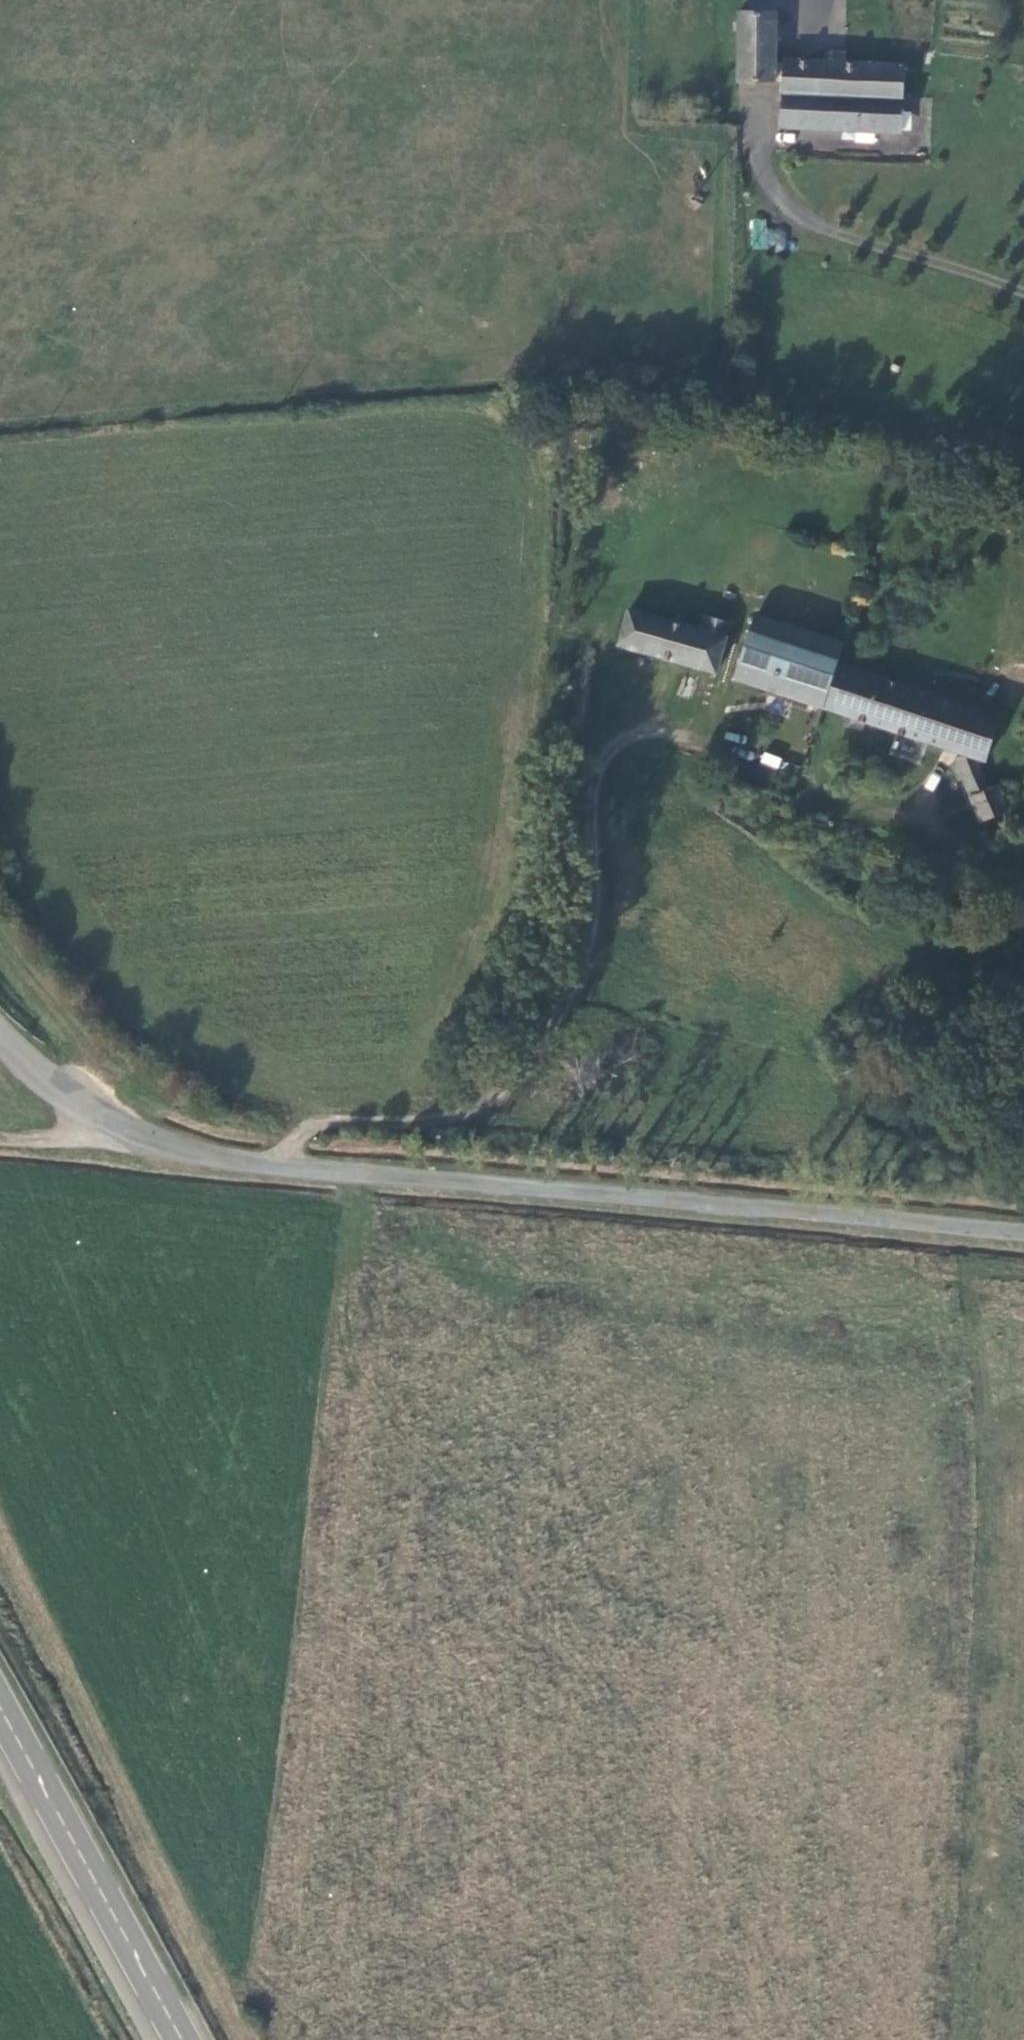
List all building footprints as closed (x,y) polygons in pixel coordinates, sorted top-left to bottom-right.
[(765,1),(737,1),(737,21),(727,20),(728,92),(774,92),(768,139),(891,142),(896,75),(766,71),(765,1)] [(750,220),(752,249),(768,248),(765,219),(750,220)] [(727,635),(704,629),(700,645),(623,624),(614,656),(690,679),(711,685),(721,652),(727,635)] [(835,654),(748,624),(729,690),(952,764),(951,770),(977,829),(997,820),(993,809),(999,809),(1004,807),(1008,804),(1010,800),(1010,795),(1008,791),(1002,789),(984,794),(970,772),(971,770),(976,772),(992,727),(828,675),(835,654)]
